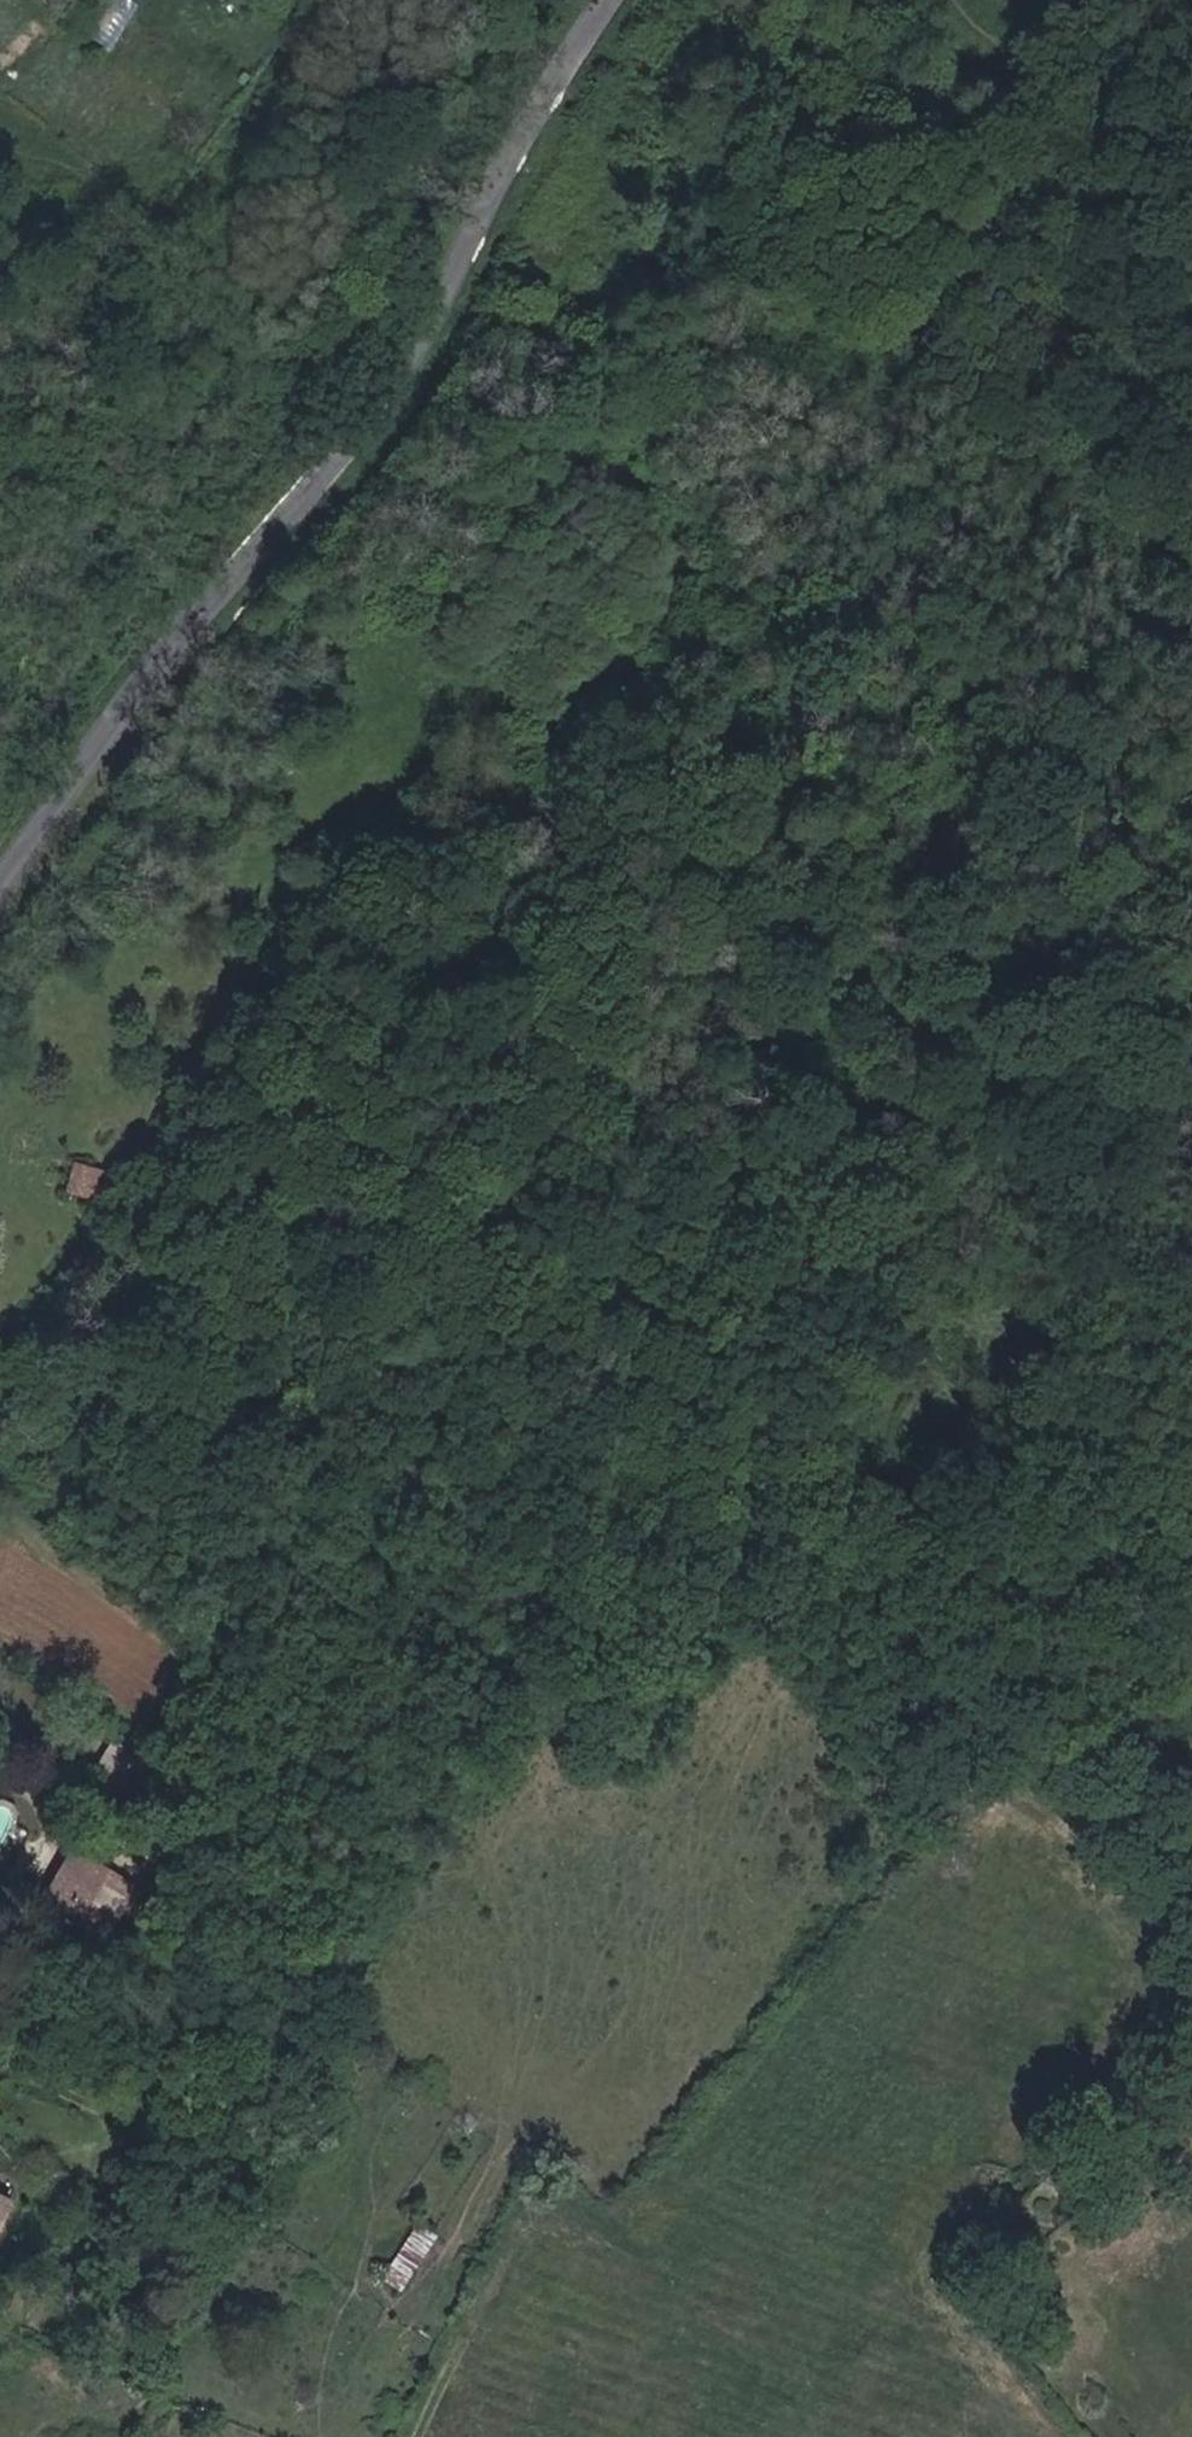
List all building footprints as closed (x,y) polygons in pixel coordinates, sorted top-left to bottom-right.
[(134,1757),(116,1743),(99,1765),(117,1779),(134,1757)] [(69,1865),(38,1912),(86,1942),(114,1898),(69,1865)] [(86,1942),(96,1950),(126,1905),(114,1898),(86,1942)] [(0,2192),(0,2233),(7,2236),(20,2201),(0,2192)] [(412,2221),(386,2281),(409,2291),(435,2230),(412,2221)]
